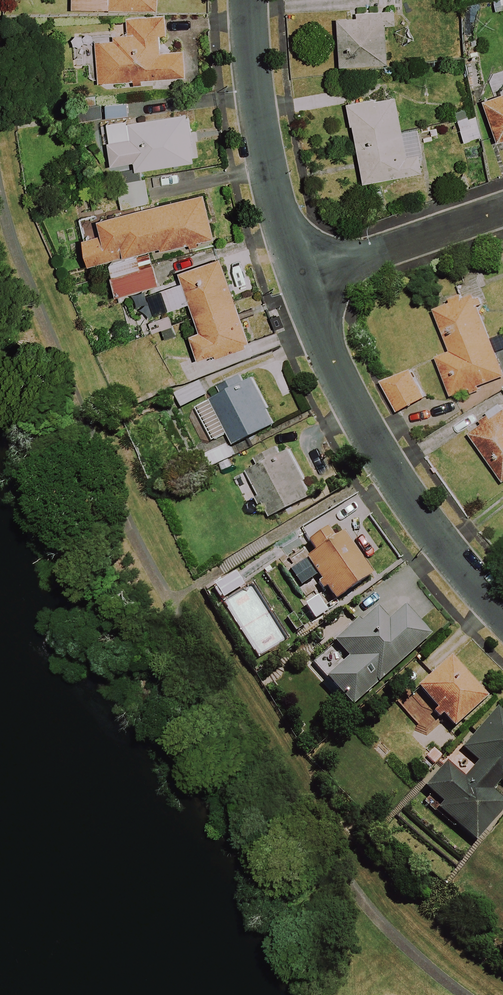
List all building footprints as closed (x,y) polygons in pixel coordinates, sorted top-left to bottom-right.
[(71,10),(157,12),(158,0),(71,0),(71,10)] [(398,16),(351,20),(355,73),(403,69),(398,16)] [(178,55),(166,56),(163,17),(125,19),(126,33),(95,35),(97,84),(179,80),(178,55)] [(422,180),(402,101),(360,111),(380,191),(422,180)] [(493,108),(502,134),(502,104),(493,108)] [(481,139),(472,107),(453,113),(463,144),(481,139)] [(185,115),(116,126),(122,163),(134,161),(136,172),(193,163),(185,115)] [(113,180),(116,199),(149,194),(146,175),(113,180)] [(215,239),(205,195),(97,219),(101,235),(82,239),(88,264),(159,248),(160,251),(215,239)] [(156,287),(150,257),(109,266),(115,296),(156,287)] [(249,347),(219,259),(178,273),(181,282),(159,289),(167,311),(189,304),(198,331),(188,335),(198,364),(249,347)] [(473,296),(434,311),(450,353),(436,358),(451,398),(502,378),(502,374),(473,296)] [(425,399),(410,370),(382,384),(396,413),(425,399)] [(274,425),(252,380),(212,400),(234,445),(274,425)] [(207,396),(201,382),(177,394),(184,407),(207,396)] [(502,484),(502,410),(468,435),(502,484)] [(312,495),(288,449),(247,471),(271,517),(312,495)] [(369,577),(331,523),(295,548),(318,581),(314,583),(320,592),(313,596),(322,609),(369,577)] [(388,624),(375,610),(361,623),(358,619),(332,643),(348,659),(322,683),(348,711),(427,638),(402,611),(388,624)] [(484,699),(448,660),(415,691),(451,730),(484,699)] [(495,707),(460,750),(476,763),(463,780),(443,764),(422,790),(439,804),(433,811),(474,844),(502,808),(502,803),(489,792),(497,782),(502,787),(502,713),(495,707)]
